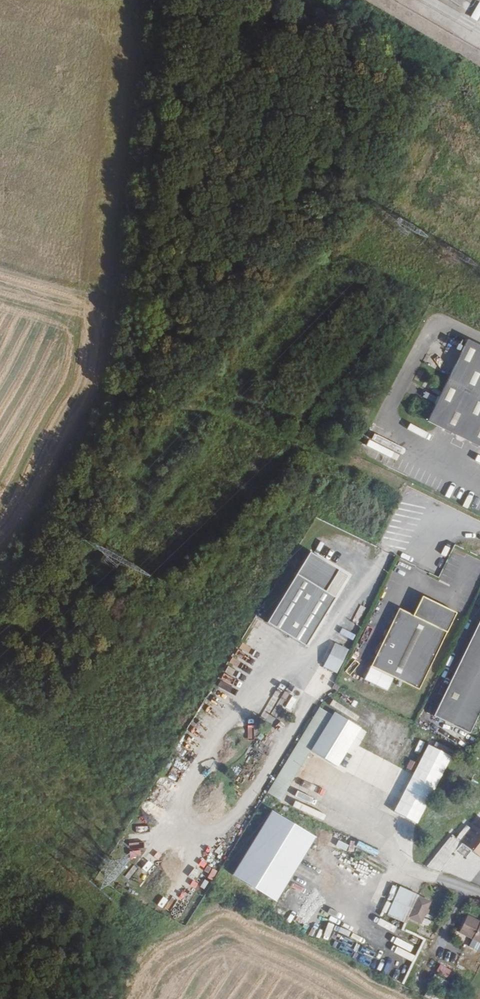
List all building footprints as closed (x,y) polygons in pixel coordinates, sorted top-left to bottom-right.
[(479,2),(471,16),(476,20),(479,14),(479,3),(479,2)] [(467,338),(441,391),(428,418),(479,444),(479,344),(467,338)] [(270,625),(309,646),(349,574),(310,552),(270,625)] [(418,691),(455,612),(421,596),(411,616),(397,609),(369,669),(418,691)] [(352,629),(358,632),(363,619),(358,617),(352,629)] [(432,717),(469,735),(479,712),(479,618),(432,717)] [(339,674),(349,649),(335,643),(325,668),(339,674)] [(345,770),(367,731),(318,705),(269,794),(283,801),(310,752),(345,770)] [(427,744),(396,813),(420,824),(452,755),(427,744)] [(414,771),(417,763),(411,760),(407,768),(414,771)] [(479,858),(479,818),(471,830),(468,827),(460,836),(465,839),(461,843),(463,844),(479,858)] [(134,846),(148,846),(147,833),(134,834),(134,846)] [(428,868),(441,872),(463,845),(463,844),(461,843),(453,836),(437,854),(428,868)] [(251,847),(238,870),(310,913),(305,922),(341,944),(350,929),(315,908),(324,891),(251,847)] [(214,880),(217,871),(206,867),(203,876),(214,880)] [(418,897),(400,888),(386,916),(405,925),(408,919),(419,925),(429,905),(417,899),(418,897)] [(461,934),(479,944),(479,924),(468,918),(461,934)] [(349,933),(340,949),(346,952),(354,936),(349,933)] [(353,956),(366,963),(376,944),(363,937),(353,956)] [(420,972),(426,974),(432,959),(425,957),(420,972)] [(407,981),(416,964),(403,958),(394,975),(407,981)] [(436,971),(448,978),(452,970),(441,964),(436,971)]
